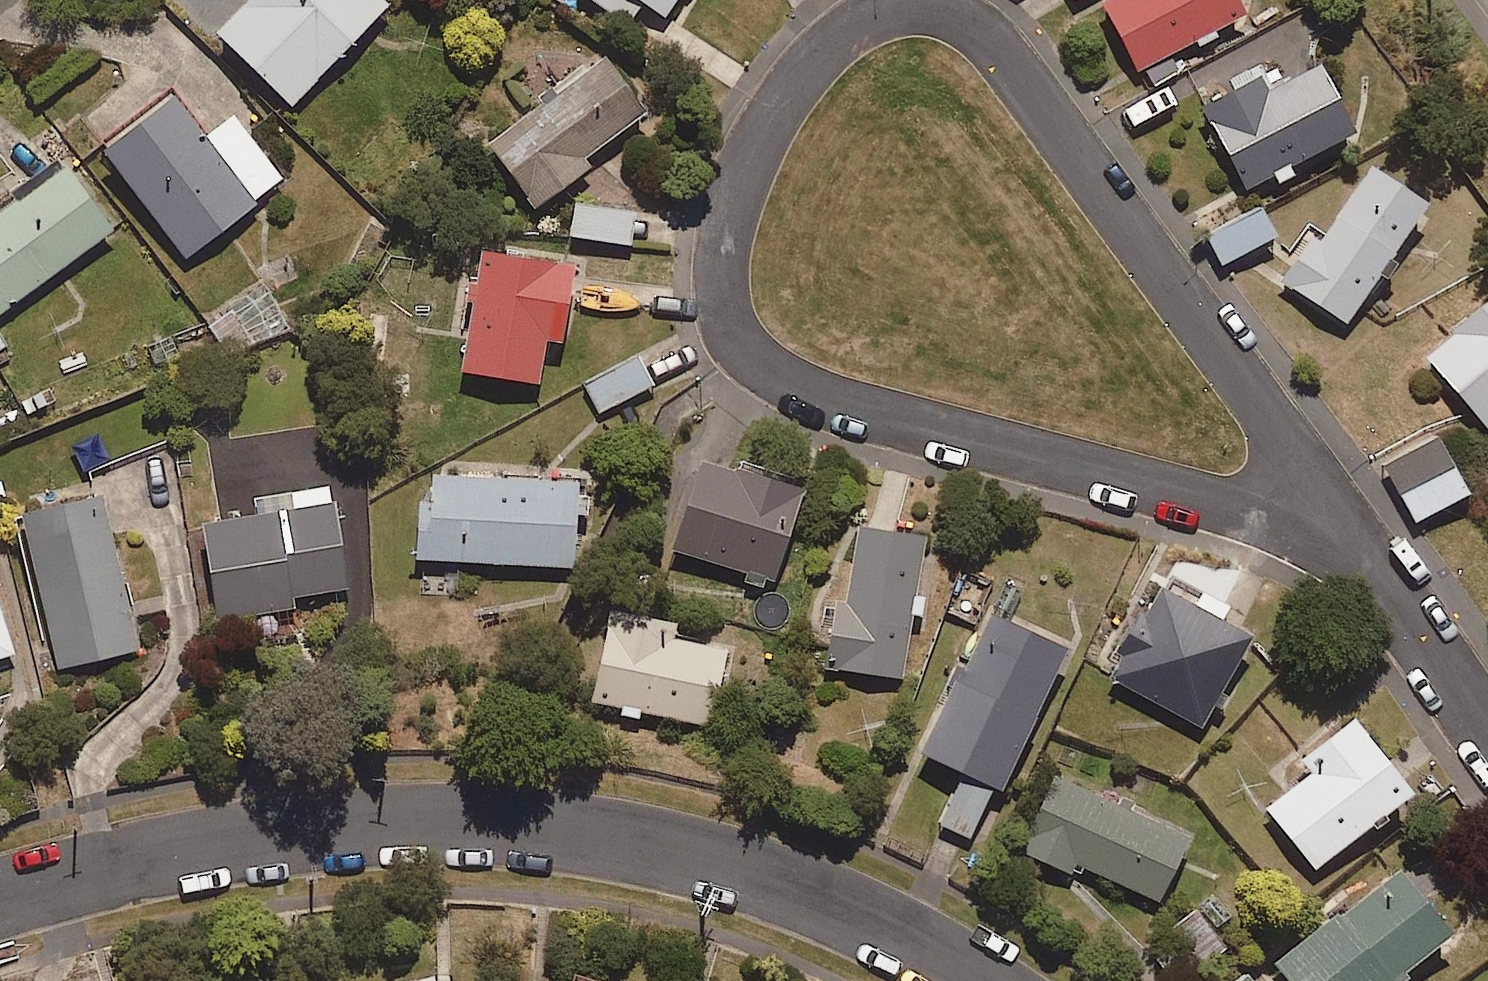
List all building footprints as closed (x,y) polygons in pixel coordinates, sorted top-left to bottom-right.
[(207,31),(287,107),(384,6),(378,0),(236,0),(207,31)] [(623,24),(640,0),(588,0),(623,24)] [(659,13),(668,0),(640,0),(659,13)] [(1096,3),(1133,69),(1187,40),(1192,45),(1211,35),(1207,28),(1239,10),(1233,0),(1102,0),(1096,3)] [(533,103),(480,144),(528,207),(581,167),(573,158),(639,108),(597,54),(548,91),(543,85),(528,96),(533,103)] [(1253,76),(1196,107),(1241,191),(1352,132),(1313,59),(1259,88),(1253,76)] [(165,94),(92,150),(179,263),(254,205),(249,198),(275,178),(224,114),(197,135),(165,94)] [(0,202),(0,307),(103,229),(52,162),(0,202)] [(1303,235),(1273,281),(1342,326),(1422,202),(1364,165),(1313,242),(1303,235)] [(629,210),(567,201),(562,235),(624,243),(629,210)] [(1259,206),(1200,233),(1214,262),(1273,235),(1259,206)] [(565,265),(470,252),(467,282),(459,283),(457,302),(466,303),(457,372),(536,382),(541,341),(555,343),(565,265)] [(1421,356),(1485,427),(1487,424),(1487,296),(1421,356)] [(637,352),(577,381),(593,414),(653,384),(637,352)] [(1431,437),(1378,467),(1411,524),(1464,494),(1431,437)] [(794,490),(688,461),(663,551),(769,579),(794,490)] [(408,560),(566,565),(567,515),(583,516),(584,497),(570,497),(571,481),(411,476),(408,560)] [(92,495),(10,516),(51,673),(132,653),(92,495)] [(327,506),(197,525),(211,622),(288,611),(286,597),(339,590),(327,506)] [(919,535),(851,526),(841,602),(828,600),(819,667),(899,678),(919,535)] [(1137,615),(1131,611),(1109,652),(1116,656),(1104,678),(1197,727),(1245,637),(1152,588),(1137,615)] [(977,608),(908,755),(956,777),(934,825),(965,839),(988,788),(995,791),(1062,647),(977,608)] [(598,613),(580,707),(711,731),(727,650),(667,639),(669,626),(598,613)] [(10,655),(0,627),(0,658),(10,655)] [(1303,775),(1261,808),(1310,870),(1404,795),(1346,721),(1293,763),(1303,775)] [(1183,837),(1044,774),(1010,850),(1064,875),(1069,865),(1153,903),(1183,837)] [(1271,965),(1284,980),(1389,980),(1446,936),(1393,869),(1271,965)] [(1189,907),(1162,929),(1174,944),(1153,961),(1169,980),(1182,980),(1223,948),(1189,907)]
